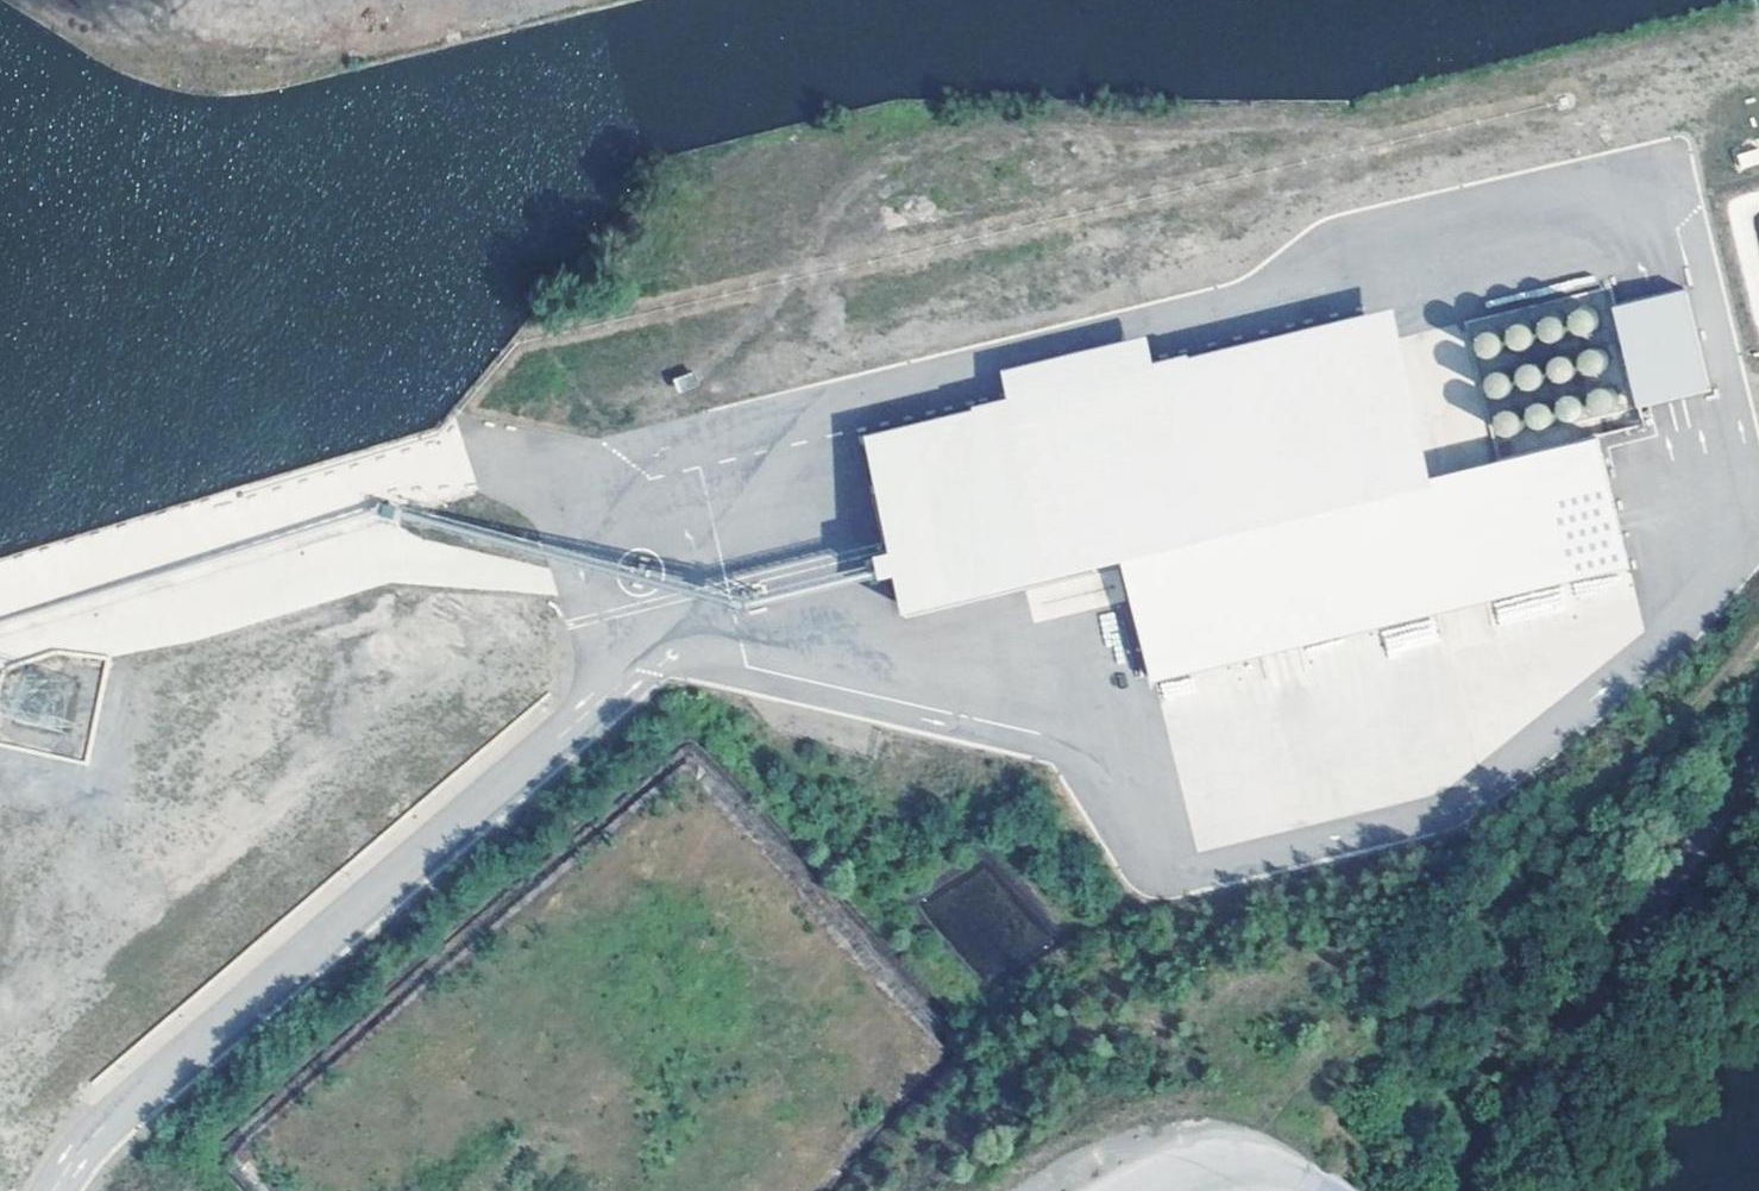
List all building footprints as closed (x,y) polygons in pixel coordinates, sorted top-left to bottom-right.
[(1685,291),(1610,310),(1635,410),(1710,392),(1685,291)] [(1627,567),(1594,436),(1431,476),(1391,312),(1189,362),(1187,355),(1152,364),(1145,333),(998,369),(1005,396),(970,405),(971,409),(862,435),(891,557),(876,561),(880,574),(896,571),(906,613),(1122,560),(1153,684),(1627,567)] [(1589,334),(1592,332),(1594,328),(1595,324),(1594,320),(1593,317),(1590,314),(1586,312),(1582,312),(1578,313),(1575,315),(1572,318),(1571,322),(1571,326),(1572,329),(1574,333),(1578,335),(1581,336),(1585,336),(1589,334)] [(1557,342),(1560,339),(1562,336),(1563,332),(1562,328),(1560,324),(1557,321),(1554,320),(1550,319),(1546,320),(1542,322),(1540,325),(1538,329),(1538,333),(1539,337),(1542,340),(1545,343),(1549,344),(1553,343),(1557,342)] [(1525,348),(1528,346),(1530,342),(1531,338),(1530,334),(1528,331),(1526,328),(1522,326),(1518,326),(1514,326),(1511,329),(1508,332),(1507,335),(1506,339),(1508,343),(1510,347),(1513,349),(1517,350),(1521,350),(1525,348)] [(1491,356),(1494,353),(1496,350),(1497,346),(1497,342),(1495,338),(1492,336),(1488,334),(1484,333),(1480,334),(1477,336),(1474,339),(1473,343),(1473,347),(1474,351),(1476,354),(1480,357),(1484,358),(1488,358),(1491,356)] [(1596,370),(1599,368),(1601,364),(1602,360),(1601,356),(1599,353),(1597,350),(1593,348),(1589,348),(1585,349),(1582,351),(1579,354),(1578,358),(1577,362),(1579,365),(1581,369),(1584,371),(1588,372),(1592,372),(1596,370)] [(1566,379),(1569,376),(1571,373),(1572,369),(1571,365),(1569,361),(1566,359),(1563,357),(1559,356),(1555,357),(1552,359),(1549,362),(1547,366),(1547,370),(1549,374),(1551,377),(1554,380),(1558,381),(1562,380),(1566,379)] [(1536,387),(1539,384),(1541,381),(1541,377),(1541,373),(1539,370),(1536,367),(1532,365),(1528,365),(1525,365),(1521,367),(1519,371),(1517,374),(1517,378),(1518,382),(1521,386),(1524,388),(1528,389),(1532,389),(1536,387)] [(1503,395),(1506,392),(1508,389),(1509,385),(1508,381),(1506,377),(1503,375),(1500,373),(1496,373),(1492,373),(1488,375),(1486,379),(1484,382),(1484,386),(1485,390),(1488,394),(1491,396),(1495,397),(1499,397),(1503,395)] [(1607,412),(1610,410),(1612,406),(1613,402),(1612,398),(1610,395),(1608,392),(1604,390),(1600,390),(1596,391),(1593,393),(1590,396),(1589,400),(1588,404),(1590,408),(1592,411),(1595,413),(1599,414),(1603,414),(1607,412)] [(1574,419),(1577,416),(1579,413),(1580,409),(1579,405),(1578,401),(1575,398),(1571,397),(1567,396),(1563,397),(1560,399),(1557,402),(1556,406),(1556,410),(1557,414),(1559,417),(1563,420),(1567,421),(1571,420),(1574,419)] [(1544,427),(1547,425),(1549,421),(1549,417),(1549,413),(1547,410),(1544,407),(1540,405),(1536,405),(1533,406),(1529,408),(1527,411),(1525,415),(1525,419),(1526,423),(1529,426),(1532,428),(1536,429),(1540,429),(1544,427)] [(1511,435),(1514,432),(1516,429),(1517,425),(1516,421),(1514,417),(1511,414),(1508,413),(1504,412),(1500,413),(1496,415),(1494,418),(1492,422),(1492,426),(1493,430),(1496,433),(1499,435),(1503,437),(1507,436),(1511,435)]
